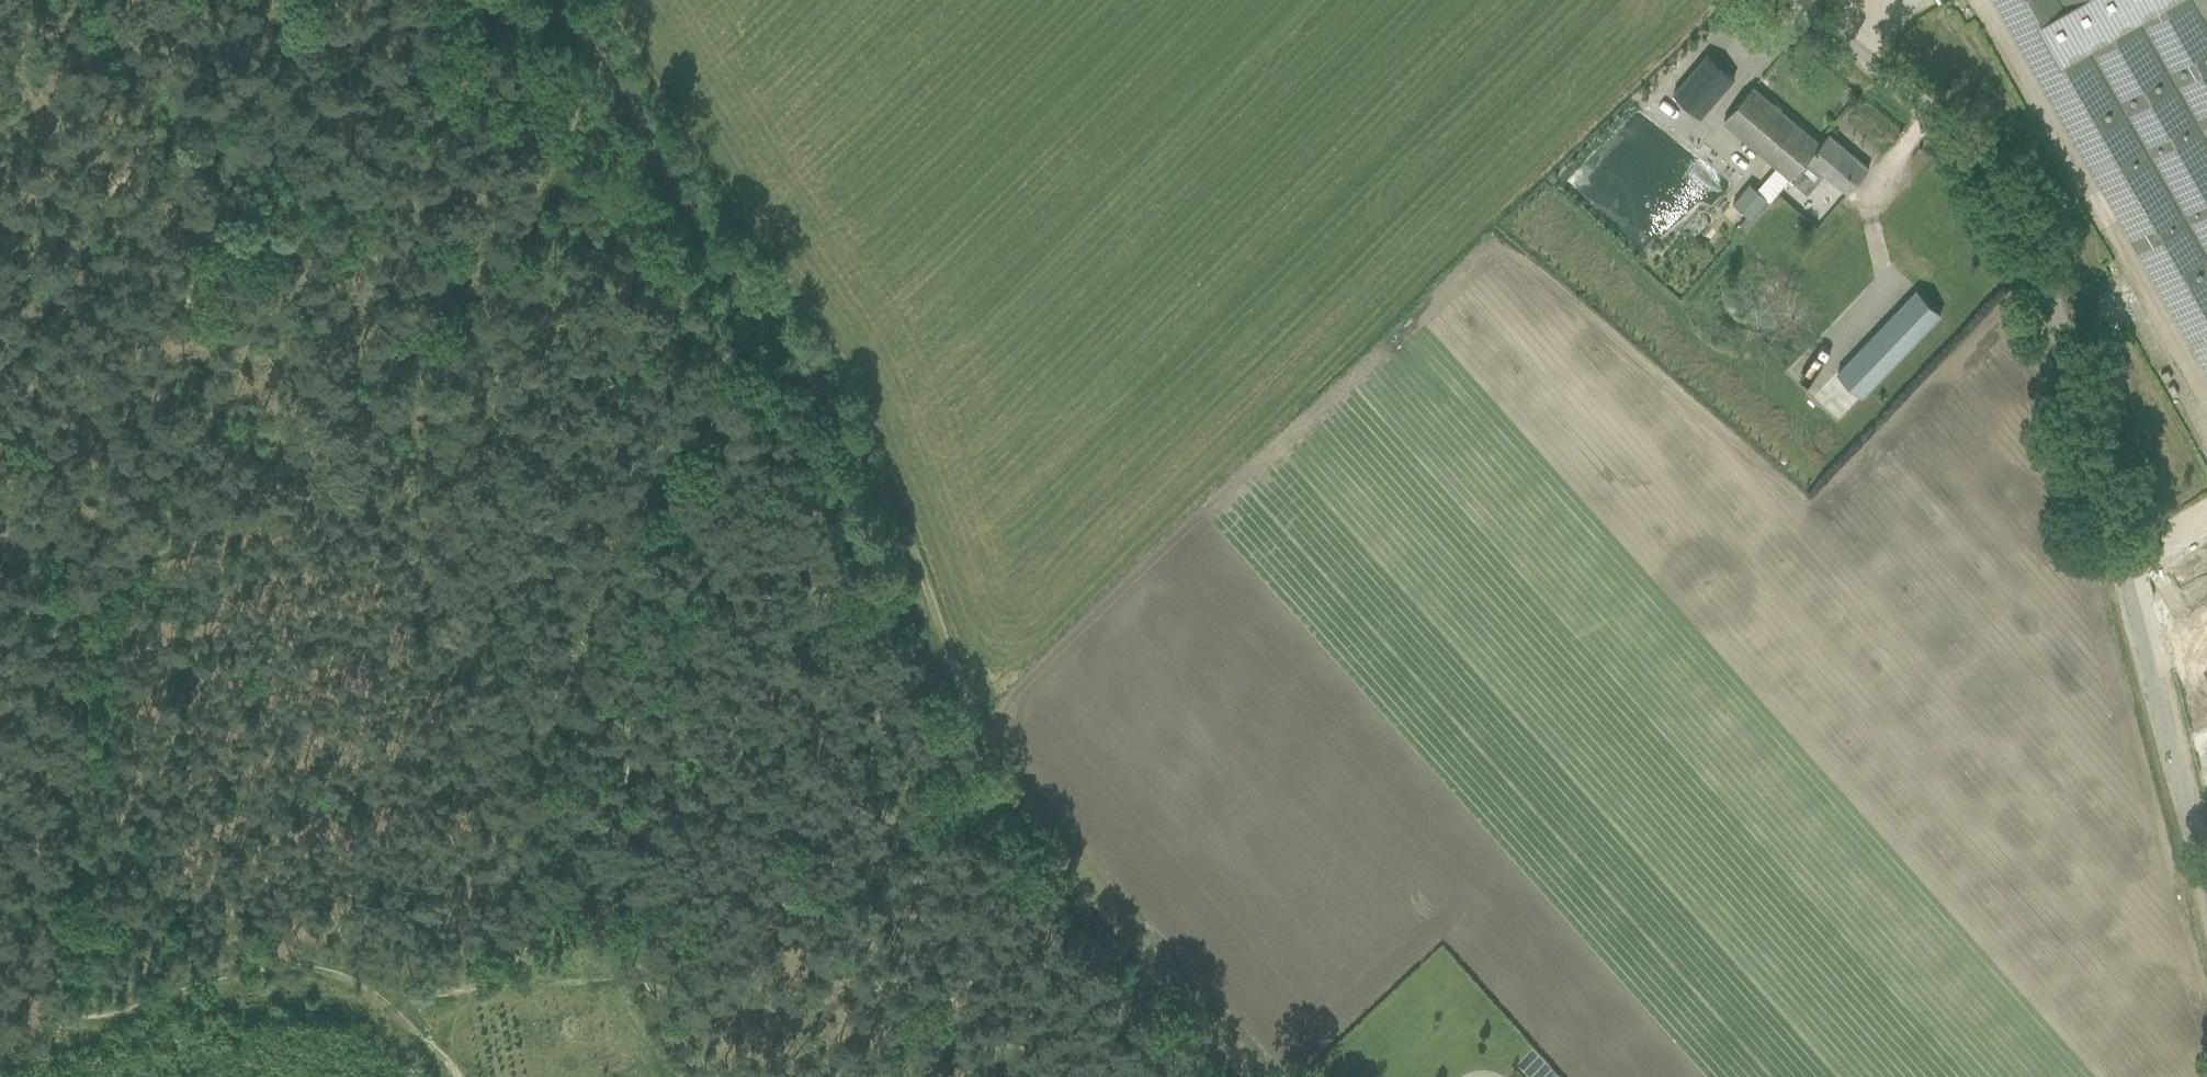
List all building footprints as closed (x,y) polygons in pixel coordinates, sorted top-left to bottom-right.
[(2206,369),(2206,0),(1997,0),(2206,369)] [(1736,79),(1709,56),(1677,93),(1704,116),(1736,79)] [(1753,87),(1739,103),(1725,119),(1792,176),(1809,157),(1820,144),(1753,87)] [(1829,134),(1820,144),(1809,157),(1849,191),(1869,168),(1829,134)] [(1771,200),(1751,183),(1736,201),(1749,212),(1740,224),(1747,230),(1756,218),(1756,217),(1771,200)] [(1659,253),(1651,261),(1665,275),(1673,267),(1659,253)] [(2125,289),(2108,298),(2120,320),(2137,312),(2125,289)] [(1941,313),(1917,290),(1837,372),(1862,396),(1941,313)]
